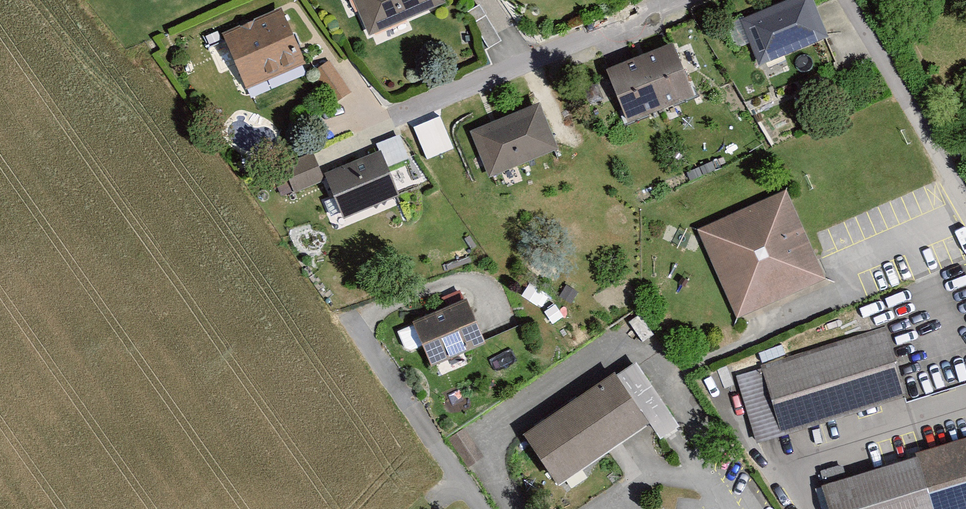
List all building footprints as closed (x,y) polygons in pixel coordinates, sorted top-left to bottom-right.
[(370,39),(448,7),(445,0),(354,0),(370,39)] [(740,18),(758,66),(828,40),(813,0),(788,0),(740,18)] [(281,8),(218,33),(242,91),(304,66),(281,8)] [(671,42),(604,69),(626,123),(693,96),(671,42)] [(539,103),(469,130),(488,178),(557,151),(539,103)] [(415,124),(427,156),(453,147),(442,115),(415,124)] [(381,146),(324,170),(344,218),(401,194),(381,146)] [(311,153),(281,164),(292,195),(323,184),(311,153)] [(786,189),(696,229),(738,321),(828,280),(786,189)] [(465,299),(394,330),(405,354),(425,346),(433,365),(484,343),(465,299)] [(642,313),(628,322),(643,345),(657,336),(642,313)] [(886,332),(735,375),(755,443),(810,428),(834,421),(857,414),(882,407),(906,401),(886,332)] [(616,368),(524,432),(560,484),(648,424),(658,439),(680,424),(636,361),(619,372),(616,368)] [(817,480),(825,508),(965,508),(965,438),(926,449),(817,480)]
